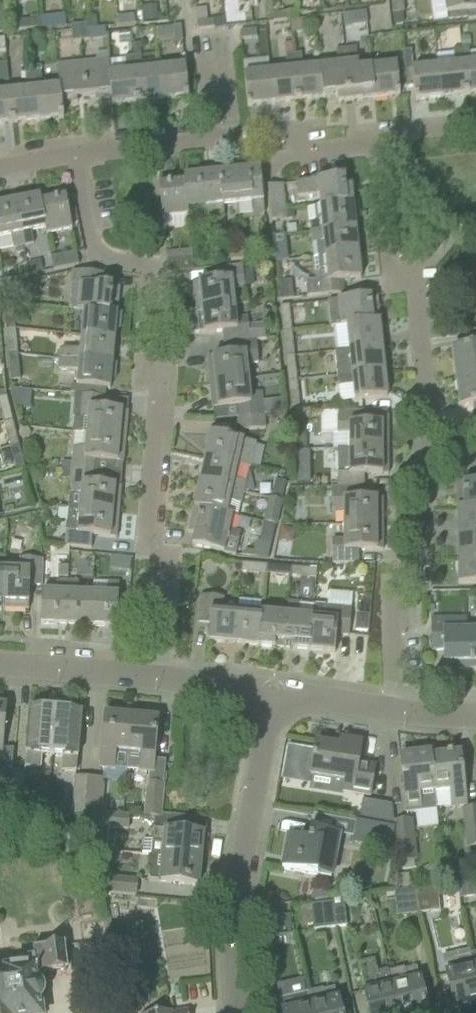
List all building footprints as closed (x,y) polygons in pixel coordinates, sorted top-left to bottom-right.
[(446,15),(447,22),(468,20),(475,19),(475,6),(475,5),(475,0),(444,0),(446,15)] [(273,23),(289,21),(288,13),(272,15),(273,23)] [(133,16),(116,17),(117,26),(134,25),(133,16)] [(197,31),(224,28),(223,20),(197,23),(197,31)] [(73,42),(80,42),(79,25),(71,26),(73,42)] [(80,42),(88,41),(86,25),(79,25),(80,42)] [(174,43),(182,43),(181,26),(173,27),(174,43)] [(240,40),(256,38),(256,31),(239,32),(240,40)] [(129,32),(118,33),(119,42),(130,41),(129,32)] [(131,44),(133,56),(140,56),(139,43),(131,44)] [(380,68),(358,70),(356,48),(350,49),(356,101),(383,98),(380,68)] [(469,52),(469,48),(460,49),(464,96),(475,95),(475,64),(470,64),(469,52)] [(338,103),(356,101),(350,49),(336,50),(338,66),(325,68),(328,98),(337,97),(338,103)] [(437,99),(464,96),(460,49),(453,50),(455,66),(434,68),(437,99)] [(434,68),(412,71),(410,51),(405,52),(409,88),(413,87),(415,101),(437,99),(434,68)] [(399,89),(409,88),(405,52),(403,52),(403,60),(396,61),(396,66),(380,68),(383,98),(399,97),(399,89)] [(325,68),(302,70),(301,54),(296,55),(301,101),(328,98),(325,68)] [(287,71),(271,73),(274,104),(301,101),(296,55),(294,55),(285,56),(287,71)] [(112,106),(138,103),(133,56),(125,57),(126,73),(110,75),(108,61),(112,106)] [(140,56),(133,56),(138,103),(163,100),(160,70),(142,71),(141,62),(140,56)] [(112,106),(108,61),(82,63),(86,97),(95,96),(96,100),(111,99),(112,106)] [(77,98),(86,97),(82,63),(57,66),(63,118),(62,104),(77,102),(77,98)] [(37,121),(63,118),(57,66),(59,88),(42,89),(40,73),(32,74),(37,121)] [(163,100),(188,98),(185,67),(160,70),(163,100)] [(247,107),(274,104),(271,73),(244,76),(247,107)] [(12,124),(37,121),(32,74),(25,75),(27,91),(9,93),(12,124)] [(0,94),(0,125),(12,124),(9,93),(0,94)] [(264,214),(261,187),(260,169),(234,172),(238,204),(251,203),(252,215),(264,214)] [(223,206),(238,204),(234,172),(209,175),(214,221),(224,219),(223,206)] [(202,222),(214,221),(209,175),(184,177),(187,210),(201,208),(202,222)] [(187,210),(184,177),(158,180),(162,218),(187,216),(187,210)] [(318,208),(353,204),(350,178),(297,183),(299,197),(317,195),(318,208)] [(285,211),(284,205),(282,185),(267,187),(270,213),(285,211)] [(74,204),(67,206),(64,192),(39,197),(46,231),(47,231),(47,235),(72,230),(70,221),(77,220),(74,204)] [(31,234),(46,231),(39,197),(14,202),(23,247),(33,245),(31,234)] [(23,247),(14,202),(0,205),(0,251),(23,247)] [(310,234),(355,229),(353,204),(318,208),(307,209),(310,234)] [(271,222),(286,221),(285,211),(270,213),(271,222)] [(312,259),(358,255),(355,229),(310,234),(311,246),(312,259)] [(276,262),(289,261),(286,236),(273,237),(276,262)] [(257,259),(268,257),(266,238),(254,239),(257,259)] [(225,262),(242,260),(241,249),(224,251),(225,262)] [(53,271),(78,266),(76,252),(50,257),(53,271)] [(315,281),(306,282),(308,297),(316,297),(324,296),(344,294),(342,281),(360,279),(358,255),(312,259),(315,281)] [(192,258),(167,261),(168,273),(188,271),(193,271),(192,258)] [(233,291),(244,290),(242,265),(216,268),(217,281),(193,283),(195,309),(235,305),(233,291)] [(107,287),(108,275),(72,272),(71,284),(78,285),(76,310),(117,314),(119,288),(107,287)] [(28,294),(11,293),(11,286),(2,287),(3,305),(12,304),(27,305),(28,294)] [(336,301),(328,301),(330,328),(338,327),(379,322),(376,296),(357,298),(336,301)] [(6,331),(15,330),(12,304),(3,305),(6,331)] [(247,319),(236,320),(235,305),(195,309),(196,311),(189,312),(190,313),(192,335),(198,334),(198,335),(222,332),(224,345),(256,341),(266,340),(265,325),(248,327),(247,319)] [(282,333),(292,332),(289,306),(279,307),(282,333)] [(76,310),(76,311),(83,312),(81,336),(114,339),(115,331),(120,332),(122,315),(117,314),(76,310)] [(348,351),(382,347),(379,322),(338,327),(345,326),(348,351)] [(8,356),(17,355),(15,330),(6,331),(8,356)] [(285,357),(294,356),(292,332),(282,333),(285,357)] [(112,364),(114,339),(81,336),(79,351),(60,349),(59,359),(112,364)] [(247,366),(258,365),(256,341),(224,345),(225,356),(207,358),(209,384),(249,380),(247,366)] [(337,378),(384,372),(382,347),(348,351),(334,352),(337,378)] [(452,350),(456,379),(475,376),(475,347),(452,350)] [(11,382),(20,381),(17,355),(8,356),(11,382)] [(288,383),(297,382),(294,356),(285,357),(288,383)] [(59,359),(58,370),(77,372),(75,386),(70,386),(69,394),(74,394),(85,395),(105,397),(105,389),(110,390),(112,364),(59,359)] [(353,401),(387,398),(384,372),(337,378),(338,388),(352,387),(353,401)] [(456,379),(460,407),(475,404),(475,376),(456,379)] [(262,393),(250,394),(249,380),(209,384),(212,409),(236,407),(238,420),(264,417),(262,393)] [(291,408),(300,407),(297,382),(288,383),(291,408)] [(34,404),(33,388),(15,390),(17,406),(34,404)] [(105,397),(85,395),(74,394),(72,419),(86,420),(85,435),(125,438),(128,412),(103,410),(105,397)] [(12,422),(6,397),(0,398),(0,411),(3,424),(12,422)] [(336,434),(332,434),(332,451),(336,451),(348,451),(388,451),(388,424),(363,424),(363,411),(343,412),(335,412),(336,434)] [(239,432),(265,429),(264,417),(238,420),(239,432)] [(9,448),(18,446),(12,422),(3,424),(9,448)] [(256,443),(230,438),(211,433),(205,460),(238,467),(238,466),(250,469),(256,443)] [(123,463),(125,438),(85,435),(84,448),(72,448),(71,464),(61,463),(61,470),(98,474),(99,461),(123,463)] [(15,472),(24,470),(18,446),(9,448),(15,472)] [(336,465),(337,487),(330,487),(330,489),(358,489),(364,488),(364,475),(388,475),(388,451),(348,451),(336,451),(336,465)] [(305,453),(295,453),(296,468),(305,468),(305,453)] [(235,480),(238,467),(205,460),(199,485),(243,494),(246,483),(235,480)] [(97,485),(98,474),(61,470),(60,475),(70,476),(68,493),(80,494),(79,510),(118,514),(121,487),(97,485)] [(457,483),(457,508),(475,508),(475,483),(457,483)] [(241,503),(243,494),(199,485),(194,509),(232,517),(232,516),(227,515),(230,500),(241,503)] [(382,499),(358,500),(358,489),(330,489),(331,512),(341,512),(342,527),(382,526),(382,499)] [(273,492),(271,500),(281,502),(283,495),(273,492)] [(268,500),(263,524),(275,527),(281,502),(271,500),(268,500)] [(457,508),(458,533),(475,533),(475,508),(457,508)] [(194,509),(189,533),(194,534),(191,546),(210,550),(229,555),(235,556),(241,533),(229,530),(232,517),(194,509)] [(116,539),(118,514),(79,510),(78,526),(65,525),(64,546),(91,549),(92,536),(116,539)] [(358,551),(383,551),(382,526),(342,527),(342,540),(330,540),(331,564),(358,564),(358,551)] [(281,528),(279,540),(285,542),(293,537),(294,531),(281,528)] [(458,533),(458,559),(475,559),(475,533),(458,533)] [(458,559),(459,585),(475,585),(475,559),(458,559)] [(42,586),(43,560),(19,560),(19,568),(4,568),(3,609),(29,610),(29,586),(42,586)] [(267,566),(242,564),(241,564),(240,573),(266,575),(267,566)] [(291,577),(292,568),(267,566),(266,575),(291,577)] [(57,578),(67,578),(67,567),(57,567),(57,578)] [(316,579),(317,570),(292,568),(291,577),(316,579)] [(66,626),(69,583),(56,582),(55,592),(42,592),(41,625),(66,626)] [(119,583),(108,583),(103,582),(103,594),(93,593),(92,627),(117,628),(119,583)] [(76,593),(77,583),(69,583),(66,626),(92,627),(93,593),(76,593)] [(330,606),(356,607),(356,592),(330,591),(330,606)] [(222,610),(223,598),(200,596),(197,622),(210,623),(208,642),(234,644),(237,612),(222,610)] [(285,647),(289,603),(287,603),(286,616),(262,614),(259,646),(275,648),(276,646),(285,647)] [(310,651),(314,605),(289,603),(285,647),(293,648),(292,649),(310,651)] [(349,636),(351,609),(314,605),(310,651),(335,653),(336,635),(349,636)] [(259,646),(262,614),(237,612),(234,644),(259,646)] [(466,630),(465,618),(431,619),(431,651),(443,651),(443,663),(456,663),(456,669),(475,669),(475,629),(466,630)] [(52,757),(56,710),(30,708),(25,767),(40,769),(41,756),(52,757)] [(76,772),(82,713),(56,710),(52,757),(62,758),(61,771),(76,772)] [(104,735),(101,770),(103,770),(127,772),(128,754),(132,717),(106,715),(104,735)] [(128,754),(127,772),(138,773),(148,774),(152,774),(153,775),(154,763),(154,760),(157,720),(132,717),(128,754)] [(287,746),(283,772),(311,777),(345,782),(343,793),(352,794),(370,797),(375,766),(358,764),(362,743),(347,740),(346,748),(316,743),(315,751),(287,746)] [(430,753),(400,757),(407,815),(438,811),(437,808),(436,794),(432,757),(431,757),(430,753)] [(447,755),(432,757),(436,794),(437,808),(450,807),(450,810),(466,808),(462,774),(460,754),(452,755),(452,754),(447,754),(447,755)] [(86,799),(88,778),(74,777),(71,818),(84,816),(85,812),(88,812),(89,816),(90,816),(89,813),(86,799)] [(101,814),(104,779),(88,778),(86,799),(89,813),(101,814)] [(164,785),(151,783),(144,783),(141,816),(161,818),(164,785)] [(109,813),(124,814),(125,798),(110,798),(109,813)] [(393,829),(391,806),(362,801),(358,823),(355,822),(355,823),(393,830),(393,829)] [(475,848),(475,808),(461,810),(465,849),(475,848)] [(129,816),(101,814),(89,813),(90,816),(89,816),(92,827),(128,830),(129,816)] [(399,862),(417,860),(412,820),(394,822),(399,862)] [(390,850),(393,830),(355,823),(351,843),(390,850)] [(339,835),(330,833),(311,829),(309,840),(288,836),(282,869),(317,876),(320,861),(334,863),(339,835)] [(163,831),(163,832),(152,831),(149,856),(160,857),(200,861),(203,834),(163,831)] [(108,877),(110,853),(96,851),(104,895),(136,897),(137,880),(108,877)] [(200,861),(160,857),(159,870),(148,869),(147,882),(198,886),(200,861)] [(458,884),(460,899),(475,897),(475,882),(458,884)] [(439,903),(455,901),(454,885),(416,889),(419,914),(440,912),(439,903)] [(396,917),(419,914),(416,889),(393,892),(396,917)] [(312,890),(311,899),(327,898),(328,893),(312,890)] [(336,928),(347,926),(343,898),(333,899),(333,903),(336,928)] [(336,928),(333,903),(333,899),(331,899),(332,904),(310,906),(313,931),(336,928)] [(262,932),(283,930),(281,905),(259,907),(262,932)] [(199,913),(186,915),(188,927),(201,925),(199,913)] [(64,951),(63,947),(32,950),(33,958),(27,959),(27,966),(0,968),(1,972),(0,972),(0,1012),(41,1012),(40,1002),(41,1000),(42,998),(42,997),(42,995),(42,993),(42,991),(41,989),(40,987),(38,986),(37,974),(66,970),(64,951)] [(475,1004),(475,978),(471,956),(443,962),(455,1009),(475,1004)] [(376,973),(373,960),(358,964),(369,1012),(399,1012),(389,973),(388,973),(387,970),(376,973)] [(423,996),(416,966),(389,973),(399,1012),(427,1012),(423,996)] [(334,988),(308,994),(313,1012),(340,1012),(334,988)] [(308,994),(280,1001),(283,1012),(313,1012),(308,994)]
